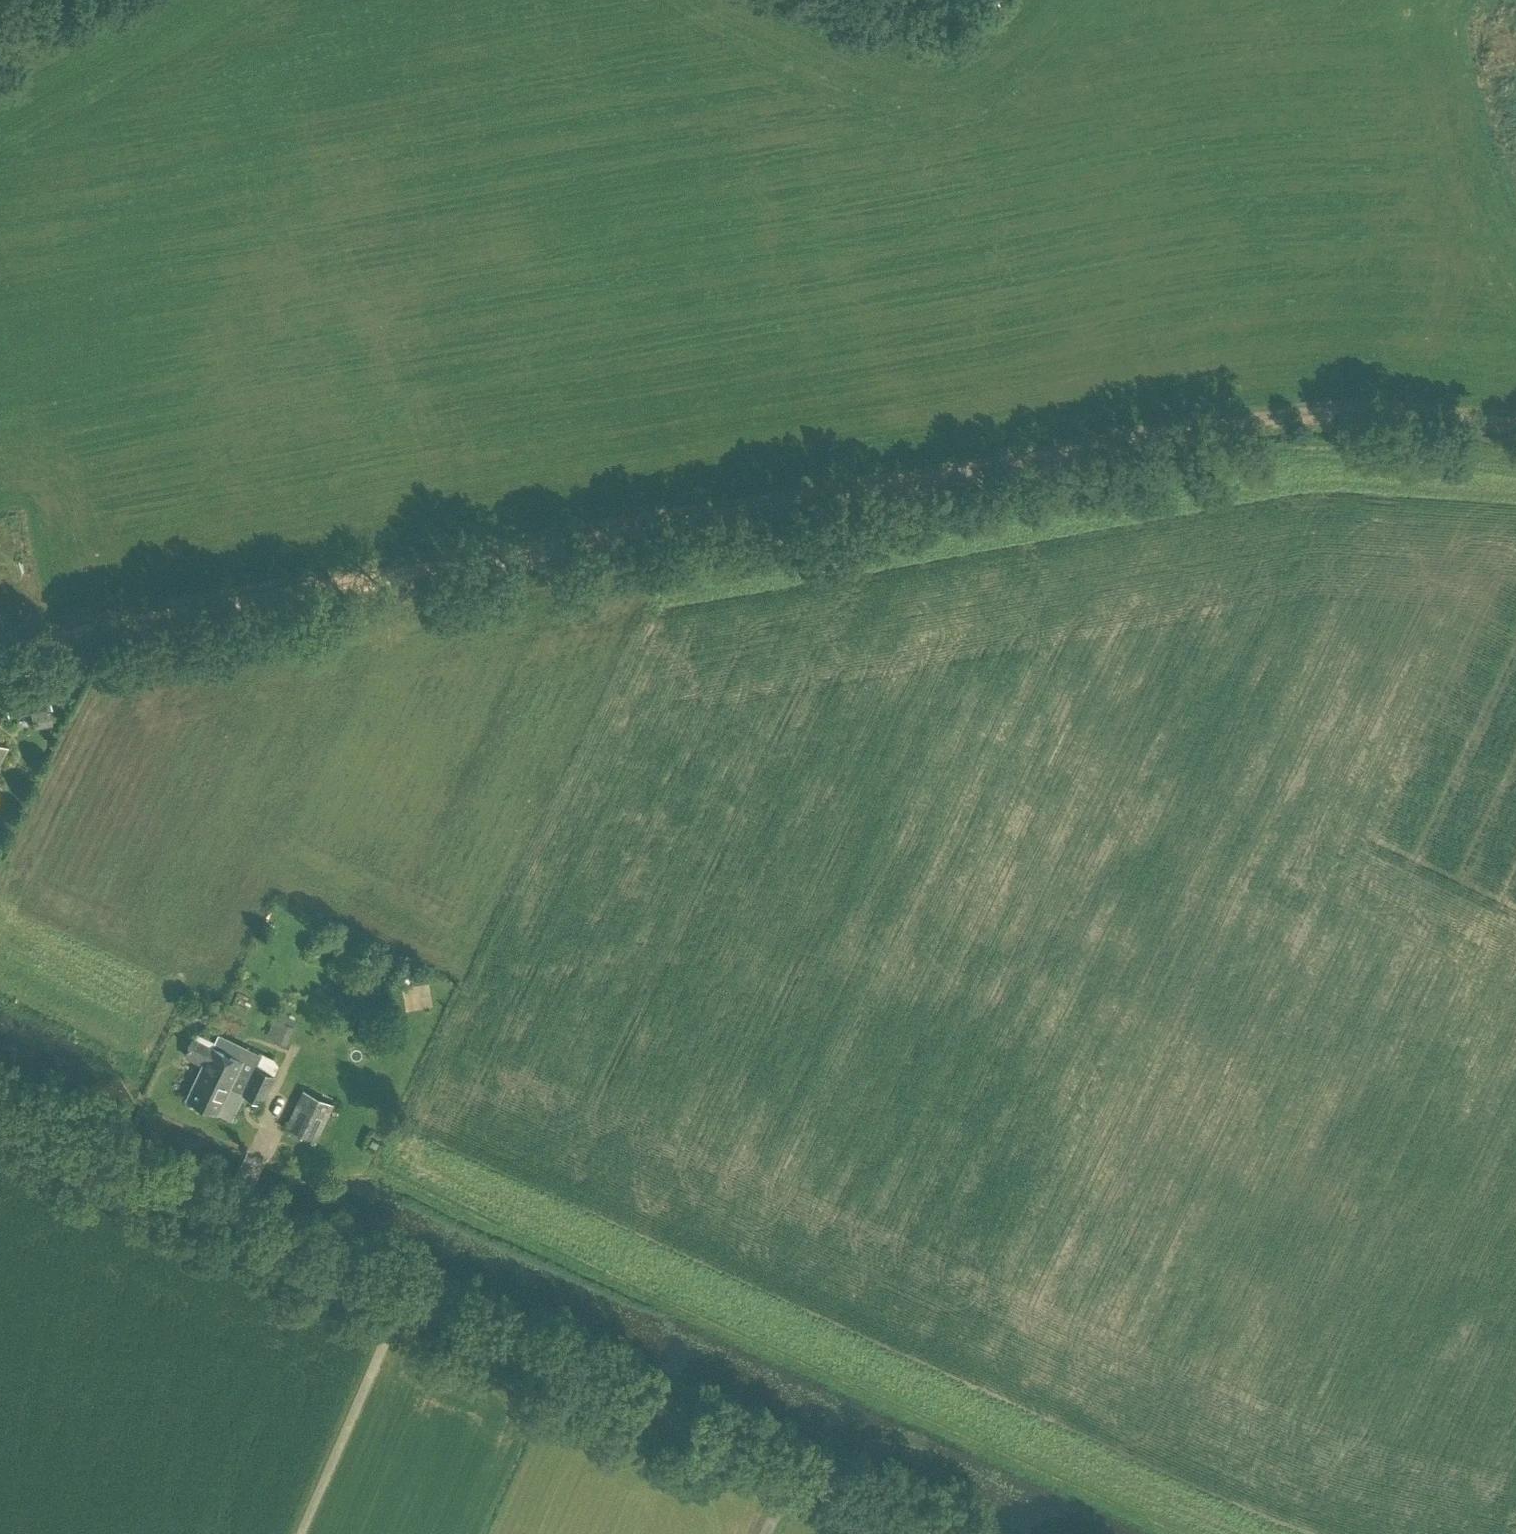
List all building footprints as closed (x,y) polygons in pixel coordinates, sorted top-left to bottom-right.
[(286,1044),(294,1027),(274,1018),(266,1036),(286,1044)] [(187,1099),(217,1114),(230,1088),(242,1094),(242,1095),(262,1104),(275,1077),(274,1077),(278,1068),(273,1061),(247,1049),(241,1061),(212,1047),(215,1041),(197,1033),(186,1055),(204,1064),(187,1099)] [(304,1090),(287,1126),(316,1140),(333,1104),(304,1090)]
